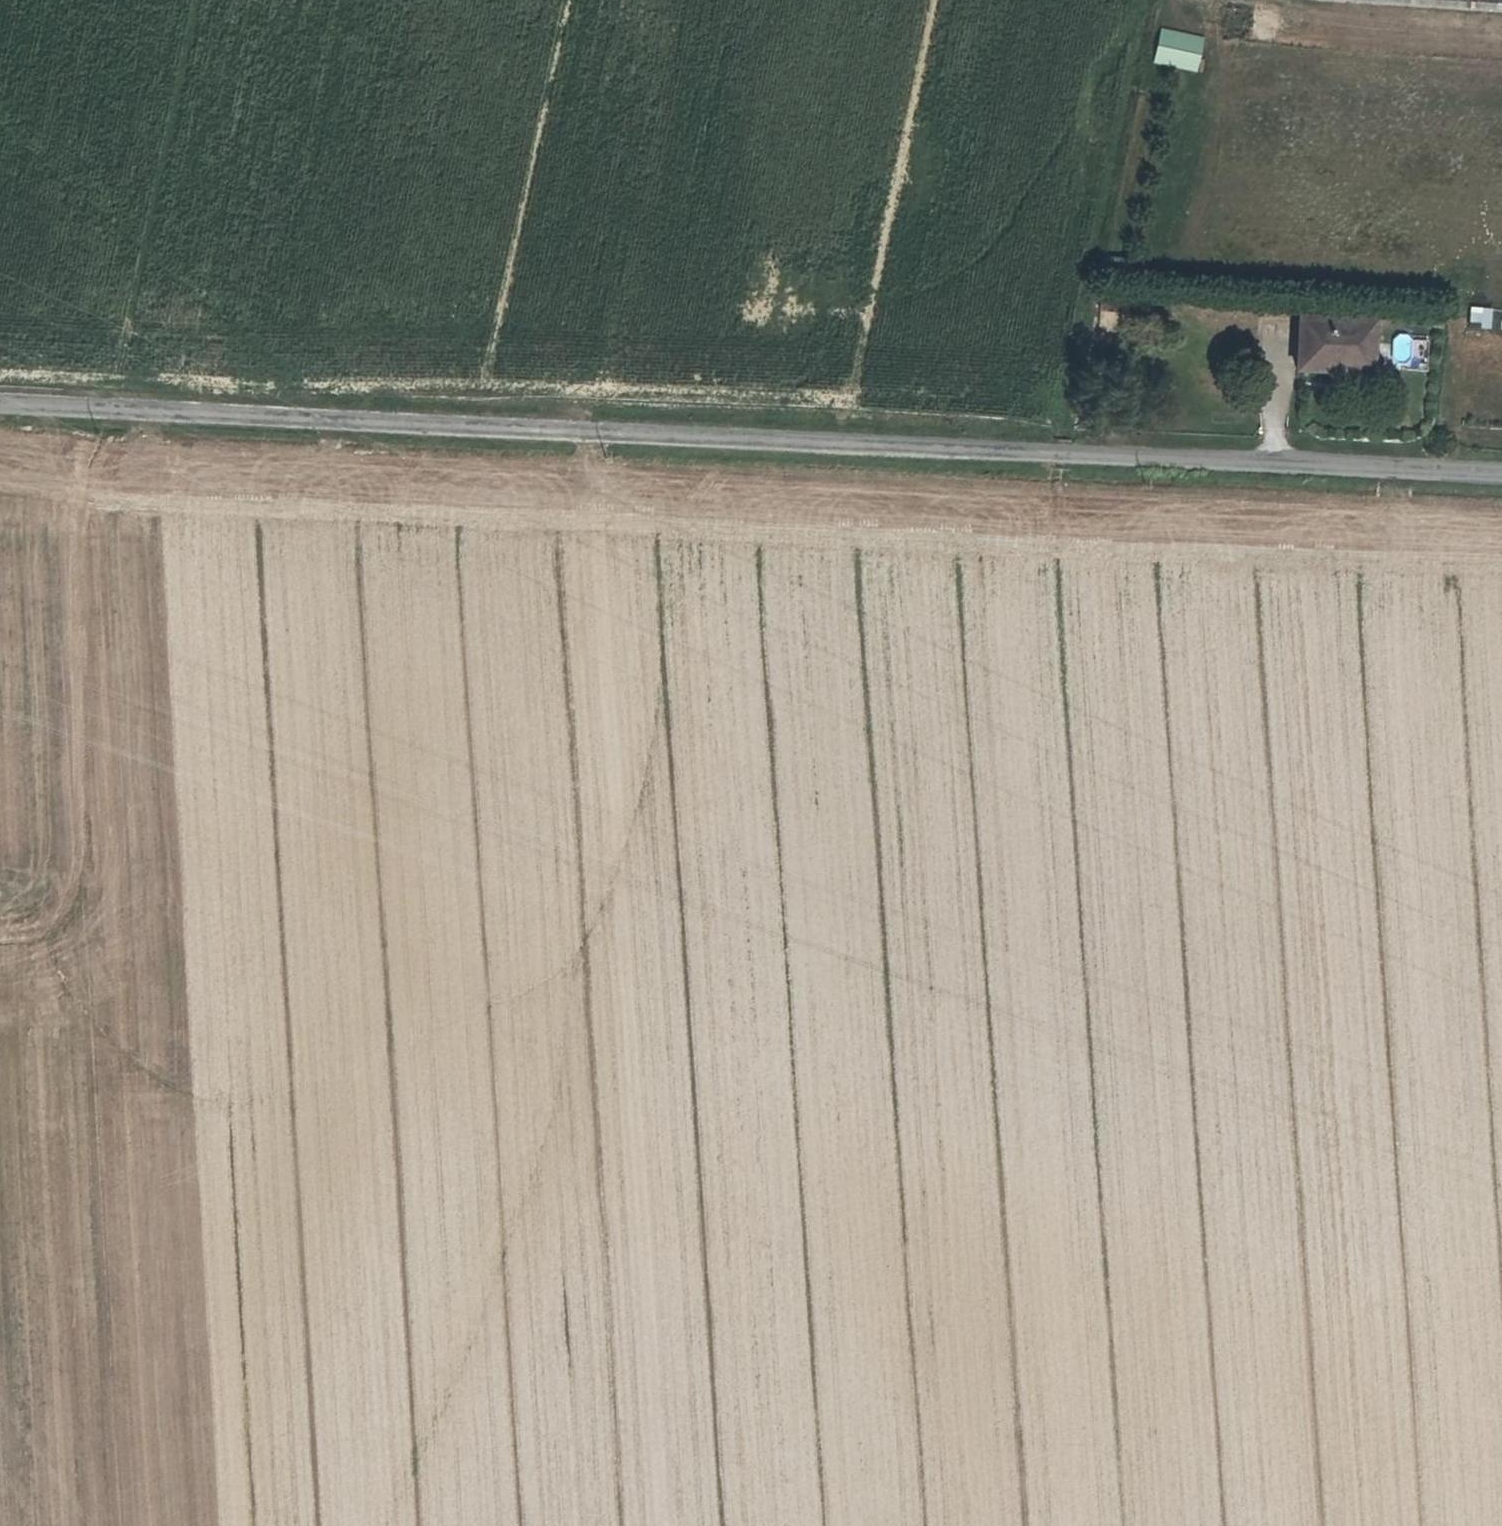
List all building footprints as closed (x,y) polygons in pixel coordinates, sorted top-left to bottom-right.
[(1467,325),(1489,327),(1491,308),(1468,307),(1467,325)] [(1339,346),(1266,339),(1261,392),(1298,396),(1299,389),(1337,394),(1339,346)]
